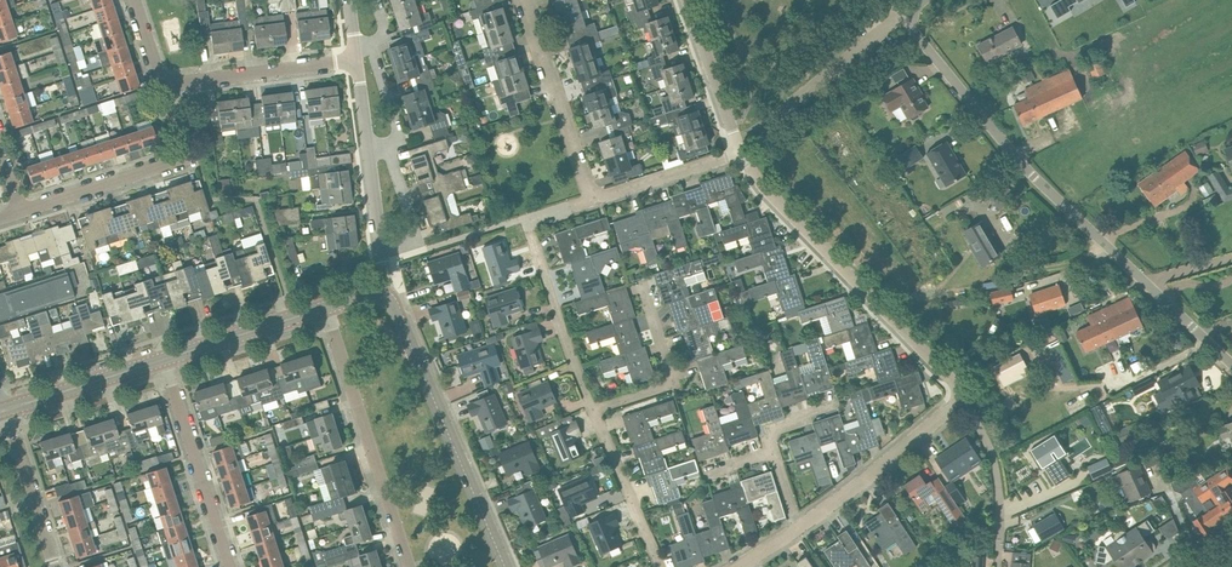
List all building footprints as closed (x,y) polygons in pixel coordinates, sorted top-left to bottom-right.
[(8,8),(7,8),(14,5),(12,0),(0,0),(0,11),(8,8)] [(48,10),(45,0),(37,0),(41,13),(48,10)] [(85,3),(91,1),(93,9),(112,3),(111,0),(84,0),(85,3)] [(238,20),(225,22),(228,51),(229,51),(229,49),(242,47),(242,49),(243,49),(241,30),(247,29),(243,0),(235,0),(238,20)] [(252,15),(250,0),(243,0),(247,29),(254,28),(256,48),(258,47),(257,45),(270,44),(271,46),(268,17),(252,18),(252,15)] [(288,0),(279,0),(281,12),(289,11),(288,0)] [(296,10),(295,0),(288,0),(289,11),(296,10)] [(396,13),(418,6),(416,0),(392,0),(396,13)] [(554,1),(560,17),(581,11),(578,2),(581,1),(581,0),(558,0),(554,1)] [(633,10),(628,11),(631,21),(636,19),(645,16),(643,9),(659,4),(657,0),(635,0),(635,2),(631,3),(633,10)] [(57,1),(49,3),(56,22),(63,19),(57,1)] [(117,17),(112,3),(93,9),(98,23),(117,17)] [(474,20),(479,18),(481,24),(485,23),(487,31),(508,24),(503,8),(487,13),(485,6),(492,4),(492,3),(477,8),(470,10),(474,20)] [(396,13),(401,29),(417,24),(419,31),(434,27),(431,18),(426,19),(424,14),(421,15),(418,6),(396,13)] [(8,8),(0,11),(0,26),(12,22),(8,8)] [(326,9),(322,10),(311,11),(315,40),(315,38),(328,36),(328,38),(330,38),(326,9)] [(48,10),(41,13),(45,26),(53,24),(48,10)] [(301,42),(301,40),(314,38),(314,40),(315,40),(311,11),(296,13),(299,42),(301,42)] [(560,17),(565,34),(581,29),(583,36),(598,31),(594,22),(589,24),(587,19),(584,20),(581,11),(560,17)] [(639,28),(644,27),(646,32),(649,31),(652,40),(673,33),(668,16),(652,21),(650,14),(645,16),(636,19),(639,28)] [(287,44),(283,15),(268,17),(271,46),(272,45),(272,43),(285,42),(285,44),(287,44)] [(121,31),(117,17),(98,23),(102,37),(116,33),(121,31)] [(60,36),(67,33),(63,19),(56,22),(60,36)] [(0,26),(0,42),(17,36),(12,22),(0,26)] [(214,53),(214,51),(227,49),(227,51),(228,51),(225,22),(209,24),(213,53),(214,53)] [(490,40),(486,42),(488,47),(483,49),(486,57),(500,53),(498,46),(514,41),(508,24),(487,31),(490,40)] [(617,25),(610,28),(612,35),(620,33),(617,25)] [(1012,27),(978,45),(988,65),(999,59),(998,56),(1021,44),(1018,38),(1012,27)] [(121,31),(116,33),(102,37),(93,40),(98,54),(121,47),(126,45),(121,31)] [(598,31),(583,36),(585,43),(570,48),(575,65),(596,58),(593,48),(596,47),(595,42),(600,40),(598,31)] [(417,32),(402,37),(404,44),(389,49),(394,65),(415,59),(413,50),(417,49),(415,43),(420,42),(417,32)] [(67,33),(60,36),(63,46),(70,44),(67,33)] [(655,47),(651,49),(654,55),(647,57),(651,66),(665,61),(663,54),(679,49),(673,33),(652,40),(655,47)] [(53,50),(60,47),(56,36),(49,38),(53,50)] [(126,45),(121,47),(98,54),(102,68),(111,65),(130,59),(126,45)] [(69,63),(77,61),(73,50),(66,52),(69,63)] [(10,51),(0,54),(0,70),(14,65),(10,51)] [(58,67),(66,64),(62,53),(54,56),(58,67)] [(483,69),(494,65),(495,71),(500,70),(502,78),(523,71),(518,55),(502,60),(500,53),(486,57),(479,59),(483,69)] [(1086,61),(1093,78),(1105,73),(1098,55),(1086,61)] [(575,65),(580,81),(596,76),(598,83),(613,78),(610,70),(604,72),(603,66),(599,67),(596,58),(575,65)] [(135,73),(130,59),(111,65),(116,79),(130,74),(135,73)] [(394,65),(399,82),(415,77),(417,84),(432,79),(429,71),(424,73),(422,66),(418,67),(415,59),(394,65)] [(77,61),(69,63),(73,74),(80,71),(77,61)] [(651,66),(656,81),(665,78),(668,87),(688,80),(683,63),(667,68),(665,61),(651,66)] [(14,65),(0,70),(0,85),(19,79),(28,76),(24,62),(14,65)] [(475,86),(467,63),(458,66),(460,71),(463,79),(466,89),(475,86)] [(66,64),(58,67),(61,77),(69,75),(66,64)] [(900,85),(911,78),(905,67),(894,74),(900,85)] [(1031,97),(1014,105),(1023,125),(1083,97),(1070,68),(1038,83),(1027,88),(1031,97)] [(523,71),(502,78),(498,79),(502,94),(498,95),(501,104),(515,100),(513,93),(529,88),(523,71)] [(135,73),(130,74),(116,79),(120,93),(139,87),(135,73)] [(78,91),(86,89),(82,77),(74,80),(78,91)] [(585,95),(582,96),(585,104),(587,103),(590,111),(618,102),(616,96),(618,95),(616,87),(613,78),(598,83),(600,90),(585,95)] [(913,78),(903,84),(892,90),(893,91),(882,97),(890,111),(901,105),(909,118),(910,118),(912,120),(914,120),(919,117),(920,115),(918,113),(928,107),(921,96),(920,97),(916,90),(919,88),(913,78)] [(19,79),(0,85),(0,86),(4,99),(23,93),(19,79)] [(432,79),(417,84),(419,91),(404,96),(409,112),(430,106),(428,98),(432,97),(429,90),(435,88),(432,79)] [(670,94),(667,95),(669,101),(663,103),(666,113),(681,109),(678,101),(694,96),(688,80),(668,87),(670,94)] [(67,95),(75,93),(71,81),(63,84),(67,95)] [(340,115),(336,86),(321,88),(325,117),(340,115)] [(321,88),(305,90),(309,119),(325,117),(321,88)] [(86,89),(78,91),(82,102),(89,100),(86,89)] [(129,101),(142,97),(140,90),(126,95),(129,101)] [(296,121),(292,92),(277,94),(280,123),(296,121)] [(28,107),(23,93),(4,99),(9,113),(28,107)] [(75,93),(67,95),(70,105),(78,103),(75,93)] [(261,96),(262,102),(265,125),(280,123),(277,94),(261,96)] [(126,95),(117,97),(120,104),(129,101),(126,95)] [(252,127),(248,98),(233,100),(236,129),(252,127)] [(112,99),(98,103),(101,110),(102,116),(116,112),(115,106),(112,99)] [(216,123),(216,120),(210,121),(213,145),(222,143),(221,131),(236,129),(233,100),(217,102),(220,123),(216,123)] [(590,111),(595,128),(611,123),(613,130),(628,125),(633,124),(629,113),(620,111),(618,102),(590,111)] [(98,103),(87,107),(89,114),(101,110),(98,103)] [(433,114),(430,106),(409,112),(414,129),(419,127),(430,124),(432,131),(447,126),(450,125),(446,114),(441,111),(437,112),(433,114)] [(28,107),(9,113),(13,128),(32,122),(28,107)] [(82,109),(70,112),(72,119),(84,116),(82,109)] [(674,120),(676,125),(679,124),(683,134),(704,127),(698,110),(683,115),(681,109),(666,113),(651,118),(654,127),(669,122),(669,121),(674,120)] [(70,112),(59,116),(61,123),(72,119),(70,112)] [(54,118),(42,121),(44,128),(56,124),(54,118)] [(647,120),(640,123),(641,127),(646,129),(649,128),(647,120)] [(44,128),(42,122),(31,125),(33,132),(44,128)] [(628,125),(613,130),(616,137),(600,142),(605,159),(627,152),(624,143),(627,142),(625,136),(631,134),(628,125)] [(157,142),(152,126),(138,131),(143,146),(157,142)] [(26,127),(14,130),(14,131),(16,137),(28,133),(26,127)] [(683,134),(685,141),(681,142),(683,148),(678,150),(681,160),(696,155),(693,148),(709,143),(704,127),(683,134)] [(143,146),(138,131),(124,135),(129,151),(143,146)] [(129,151),(124,135),(110,140),(115,155),(129,151)] [(94,137),(80,142),(82,149),(87,164),(101,160),(96,144),(94,137)] [(446,138),(421,146),(423,154),(411,158),(415,171),(436,165),(433,158),(436,152),(450,148),(446,138)] [(115,155),(110,140),(96,144),(101,160),(115,155)] [(927,153),(946,186),(966,174),(947,141),(927,153)] [(924,157),(916,144),(893,160),(901,172),(924,157)] [(313,146),(306,147),(306,152),(308,168),(316,167),(313,146)] [(87,164),(82,149),(68,153),(73,169),(87,164)] [(1161,166),(1147,176),(1138,184),(1155,206),(1177,189),(1176,187),(1199,170),(1185,151),(1162,167),(1161,166)] [(308,168),(306,152),(299,153),(301,169),(308,168)] [(611,175),(626,170),(628,177),(643,172),(640,163),(635,165),(633,159),(630,160),(627,152),(605,159),(611,175)] [(73,169),(68,153),(54,158),(59,174),(73,169)] [(350,153),(338,154),(329,155),(330,165),(351,162),(350,153)] [(469,164),(477,161),(474,153),(466,156),(469,164)] [(273,173),(271,161),(270,157),(262,158),(264,174),(273,173)] [(59,174),(54,158),(40,162),(45,178),(59,174)] [(262,158),(255,159),(257,175),(264,174),(262,158)] [(45,178),(40,162),(26,167),(31,183),(45,178)] [(415,171),(419,185),(432,181),(434,188),(468,177),(464,168),(460,169),(443,175),(438,172),(436,165),(415,171)] [(289,170),(290,178),(307,176),(309,190),(320,189),(343,186),(349,185),(347,170),(326,172),(325,166),(316,167),(308,168),(301,169),(289,170)] [(1229,187),(1218,169),(1208,176),(1224,202),(1231,200),(1231,187),(1229,187)] [(731,173),(730,173),(730,175),(721,178),(720,176),(700,183),(701,186),(707,204),(726,198),(734,222),(735,226),(747,223),(741,203),(747,199),(737,184),(735,185),(731,173)] [(265,175),(230,180),(232,191),(267,185),(265,175)] [(468,177),(434,188),(436,196),(424,200),(428,213),(449,206),(447,199),(450,193),(467,188),(466,185),(470,184),(468,177)] [(1207,181),(1199,186),(1205,196),(1202,198),(1205,205),(1213,203),(1218,199),(1207,181)] [(191,182),(178,186),(180,192),(187,214),(188,218),(189,223),(202,219),(203,221),(206,223),(212,221),(212,219),(209,212),(205,200),(202,188),(193,191),(192,187),(193,186),(192,184),(191,184),(191,182)] [(349,185),(343,186),(320,189),(322,205),(351,201),(349,185)] [(168,195),(169,199),(161,201),(168,224),(188,218),(187,214),(178,186),(166,190),(167,192),(166,192),(167,195),(168,195)] [(671,196),(672,199),(678,217),(679,217),(697,211),(701,224),(697,225),(696,227),(698,235),(701,237),(714,232),(716,232),(707,204),(701,186),(694,188),(695,190),(692,191),(691,189),(671,196)] [(1001,208),(1008,196),(997,190),(990,203),(1001,208)] [(151,197),(150,195),(139,198),(146,223),(157,219),(160,227),(161,232),(170,230),(168,224),(161,201),(153,204),(152,200),(153,199),(152,197),(151,197)] [(127,208),(128,208),(129,212),(121,215),(128,237),(149,230),(146,223),(139,198),(126,202),(127,205),(126,205),(126,208),(127,208)] [(678,217),(672,199),(643,209),(650,230),(668,224),(676,248),(688,244),(679,217),(678,217)] [(433,226),(445,222),(448,230),(480,219),(478,214),(472,216),(471,212),(457,216),(452,213),(449,206),(428,213),(433,226)] [(299,214),(298,207),(286,208),(274,210),(276,217),(299,214)] [(486,209),(485,211),(487,217),(493,215),(494,215),(492,207),(486,209)] [(111,210),(110,208),(98,212),(106,236),(108,243),(120,239),(128,237),(121,215),(113,217),(112,213),(113,212),(112,210),(111,210)] [(636,247),(642,248),(648,265),(660,262),(650,230),(643,209),(636,211),(637,217),(634,218),(633,216),(613,222),(621,244),(623,251),(636,247)] [(98,212),(95,213),(94,210),(85,213),(86,218),(85,218),(86,221),(87,221),(89,225),(80,228),(90,258),(93,257),(96,252),(94,248),(108,243),(106,236),(98,212)] [(218,217),(216,210),(209,212),(212,219),(218,217)] [(300,222),(299,214),(276,217),(279,225),(300,222)] [(355,230),(353,214),(324,218),(326,234),(355,230)] [(611,228),(607,216),(555,233),(565,264),(573,262),(586,257),(585,256),(580,238),(611,228)] [(735,226),(720,231),(723,239),(724,244),(748,236),(754,253),(754,254),(776,247),(776,246),(766,216),(747,223),(735,226)] [(977,250),(975,252),(983,265),(1000,255),(981,222),(965,231),(977,250)] [(59,228),(58,225),(51,227),(60,256),(62,263),(63,267),(80,262),(78,256),(71,258),(66,241),(76,238),(75,235),(71,223),(59,228)] [(44,232),(32,236),(38,256),(39,256),(40,262),(54,258),(60,256),(51,227),(44,229),(44,232)] [(355,230),(326,234),(328,249),(357,245),(355,230)] [(584,242),(609,234),(608,230),(583,238),(584,242)] [(716,232),(714,232),(717,241),(723,239),(720,231),(716,232)] [(205,268),(213,293),(225,289),(224,287),(226,286),(225,284),(224,284),(222,280),(230,277),(223,255),(222,251),(216,234),(208,237),(215,262),(204,265),(205,268)] [(19,237),(12,239),(15,248),(23,274),(31,271),(29,265),(31,265),(29,259),(38,256),(32,236),(20,240),(19,237)] [(292,238),(283,239),(292,266),(300,264),(292,238)] [(0,246),(0,263),(8,260),(14,279),(24,276),(23,274),(15,248),(12,239),(5,242),(6,245),(0,246)] [(510,261),(504,241),(483,248),(495,283),(507,280),(505,274),(520,269),(517,259),(510,261)] [(255,245),(243,248),(251,275),(253,280),(256,279),(257,283),(267,280),(266,276),(265,274),(266,273),(265,271),(264,271),(263,267),(271,264),(264,242),(255,245)] [(735,259),(739,271),(763,264),(769,282),(790,275),(780,245),(776,246),(776,247),(754,254),(754,253),(735,259)] [(576,271),(574,272),(581,292),(582,291),(584,299),(604,293),(598,273),(601,272),(606,263),(620,259),(616,246),(585,256),(586,257),(573,262),(576,271)] [(231,252),(223,255),(230,277),(238,275),(240,279),(238,279),(239,282),(240,282),(241,284),(242,288),(252,285),(251,281),(253,280),(251,275),(243,248),(231,252)] [(429,262),(435,283),(452,278),(454,285),(456,291),(470,287),(459,253),(429,262)] [(146,266),(144,257),(137,260),(140,268),(146,266)] [(659,284),(657,285),(664,305),(671,302),(670,301),(685,297),(682,286),(706,279),(699,259),(665,270),(654,274),(654,275),(656,274),(659,284)] [(135,260),(127,263),(130,272),(138,269),(135,260)] [(171,263),(174,271),(162,274),(172,306),(176,305),(177,308),(186,305),(185,302),(186,302),(184,297),(183,297),(182,293),(190,290),(183,267),(181,260),(171,263)] [(205,268),(193,272),(191,264),(183,267),(190,290),(198,288),(199,292),(198,292),(199,295),(200,295),(202,300),(211,297),(210,294),(213,293),(205,268)] [(50,265),(42,268),(45,274),(45,275),(50,273),(52,273),(50,265)] [(15,289),(0,293),(0,321),(23,314),(75,297),(67,272),(15,289)] [(744,303),(753,300),(777,292),(783,311),(784,311),(804,304),(805,304),(795,273),(790,275),(769,282),(738,292),(744,303)] [(162,274),(151,278),(150,278),(142,280),(149,303),(158,301),(159,305),(158,305),(159,308),(160,308),(161,310),(172,306),(162,274)] [(134,283),(135,286),(123,290),(133,319),(145,315),(144,313),(145,312),(144,310),(143,310),(142,306),(149,303),(142,280),(134,283)] [(1029,295),(1035,314),(1065,304),(1059,285),(1029,295)] [(584,299),(575,302),(579,314),(608,305),(614,323),(630,318),(631,319),(636,317),(629,297),(627,297),(624,287),(626,287),(626,286),(614,290),(604,293),(584,299)] [(674,312),(672,313),(678,333),(685,331),(685,330),(714,320),(709,302),(718,299),(714,287),(685,297),(670,301),(671,302),(674,312)] [(993,305),(1014,300),(1011,287),(990,291),(993,305)] [(459,300),(471,296),(468,288),(456,292),(459,300)] [(516,288),(504,292),(486,298),(495,326),(508,322),(506,314),(523,309),(516,288)] [(118,318),(119,321),(120,320),(120,323),(133,319),(123,290),(112,294),(111,290),(102,293),(105,305),(109,316),(117,314),(119,318),(118,318)] [(786,318),(800,314),(803,323),(827,315),(833,333),(854,326),(844,296),(805,308),(804,304),(784,311),(786,318)] [(1093,324),(1086,328),(1076,332),(1085,352),(1116,338),(1126,334),(1132,331),(1143,326),(1129,296),(1118,302),(1102,309),(1089,315),(1093,324)] [(430,309),(433,320),(440,318),(446,337),(467,330),(457,300),(430,309)] [(77,313),(78,312),(85,333),(85,334),(86,334),(93,332),(92,329),(104,325),(102,320),(101,314),(99,310),(89,313),(86,302),(75,306),(77,313)] [(1078,312),(1083,309),(1080,302),(1075,304),(1078,312)] [(66,340),(68,344),(80,340),(80,343),(88,341),(86,334),(85,334),(85,333),(78,312),(77,313),(75,306),(71,307),(73,314),(68,315),(69,319),(61,322),(63,329),(66,340)] [(58,316),(56,307),(49,309),(52,318),(58,316)] [(69,347),(68,344),(66,340),(63,329),(53,332),(50,322),(46,310),(36,313),(38,319),(47,346),(49,354),(55,352),(56,355),(66,352),(64,349),(69,347)] [(36,313),(25,317),(29,328),(33,339),(24,342),(29,360),(33,359),(34,362),(43,359),(42,356),(49,354),(47,346),(38,319),(36,313)] [(688,341),(686,341),(692,362),(699,359),(699,358),(714,354),(708,335),(732,328),(729,316),(714,320),(685,330),(685,331),(688,341)] [(17,320),(19,327),(25,326),(23,318),(17,320)] [(586,332),(590,344),(615,336),(620,354),(642,347),(636,328),(634,328),(631,319),(630,318),(614,323),(586,332)] [(1,338),(0,337),(7,335),(6,331),(10,330),(18,328),(19,327),(17,320),(15,320),(3,324),(0,325),(0,339),(1,338)] [(868,321),(854,326),(833,333),(822,336),(826,348),(851,340),(856,358),(878,351),(868,321)] [(484,329),(477,332),(480,339),(486,337),(484,329)] [(513,338),(523,368),(525,375),(534,372),(532,365),(543,361),(536,342),(543,339),(539,329),(513,338)] [(1067,339),(1063,331),(1057,334),(1060,342),(1067,339)] [(0,337),(1,338),(10,366),(16,364),(17,367),(27,364),(26,361),(29,360),(24,342),(23,342),(21,335),(12,338),(11,334),(7,335),(0,337)] [(1032,346),(1041,369),(1055,363),(1064,382),(1075,378),(1057,336),(1032,346)] [(831,376),(819,338),(806,342),(815,368),(801,373),(807,393),(825,388),(826,390),(834,387),(831,376)] [(699,359),(702,369),(700,370),(707,390),(728,383),(722,365),(746,357),(744,349),(750,347),(749,342),(742,344),(743,344),(714,354),(699,358),(699,359)] [(470,351),(458,355),(465,376),(469,374),(481,370),(484,378),(486,385),(500,381),(498,373),(495,366),(502,364),(495,343),(488,345),(470,351)] [(647,357),(643,348),(646,347),(645,346),(642,347),(620,354),(599,361),(603,373),(627,365),(633,383),(655,376),(649,357),(647,357)] [(856,358),(846,361),(850,373),(873,366),(879,384),(901,377),(891,347),(878,351),(856,358)] [(801,373),(793,348),(780,352),(787,373),(773,377),(782,404),(799,399),(800,401),(809,398),(807,393),(801,373)] [(297,359),(305,387),(313,384),(315,388),(322,386),(311,354),(297,359)] [(1002,388),(1029,374),(1019,354),(992,368),(1002,388)] [(306,390),(305,387),(297,359),(282,364),(283,368),(286,378),(279,380),(285,397),(286,402),(300,397),(299,393),(306,390)] [(1148,368),(1145,359),(1132,363),(1135,372),(1148,368)] [(1157,398),(1156,398),(1163,411),(1163,410),(1171,407),(1175,405),(1184,400),(1185,402),(1200,394),(1196,386),(1199,384),(1195,377),(1193,378),(1191,374),(1193,372),(1189,365),(1180,370),(1157,381),(1164,394),(1157,398)] [(259,391),(262,401),(263,404),(285,397),(279,380),(272,382),(268,368),(253,373),(259,391)] [(773,377),(771,369),(757,373),(765,398),(747,403),(754,425),(774,419),(773,417),(783,414),(783,416),(785,415),(782,404),(773,377)] [(901,377),(879,384),(869,388),(862,390),(867,405),(870,404),(867,393),(870,392),(872,400),(897,392),(903,410),(925,403),(915,372),(901,377)] [(253,373),(238,378),(239,382),(243,392),(236,394),(240,408),(254,403),(251,394),(259,391),(253,373)] [(1139,392),(1140,393),(1155,385),(1151,377),(1132,387),(1136,394),(1139,392)] [(548,381),(537,386),(519,394),(530,421),(543,415),(540,408),(556,401),(548,381)] [(218,415),(226,412),(240,408),(236,394),(229,396),(225,383),(224,382),(209,387),(211,391),(215,405),(218,415)] [(215,405),(209,387),(195,392),(196,396),(198,401),(193,403),(199,421),(211,417),(208,408),(215,405)] [(479,400),(468,405),(472,415),(478,412),(487,431),(498,427),(506,423),(494,394),(489,396),(486,388),(476,392),(479,400)] [(747,403),(743,390),(731,394),(738,418),(721,423),(728,446),(747,440),(746,438),(756,434),(757,436),(758,436),(754,425),(747,403)] [(867,405),(862,390),(850,393),(859,426),(845,430),(852,451),(870,445),(871,447),(879,445),(877,437),(872,421),(867,405)] [(328,399),(316,403),(311,404),(314,411),(330,406),(328,399)] [(673,399),(623,416),(633,447),(638,445),(638,444),(654,439),(648,421),(677,411),(673,399)] [(1072,415),(1087,407),(1084,399),(1068,406),(1072,415)] [(165,432),(156,404),(141,409),(147,427),(155,425),(158,434),(165,432)] [(728,449),(728,451),(729,451),(728,446),(721,423),(715,404),(702,408),(710,433),(692,439),(699,460),(719,454),(718,452),(728,449)] [(1102,407),(1095,410),(1100,424),(1108,420),(1102,407)] [(141,409),(126,414),(131,428),(124,430),(130,448),(137,446),(136,441),(142,439),(139,430),(147,427),(141,409)] [(290,413),(292,419),(300,416),(298,410),(290,413)] [(316,418),(316,419),(307,422),(309,429),(312,438),(337,429),(332,413),(316,418)] [(812,422),(813,424),(815,432),(820,445),(835,440),(844,467),(856,463),(852,451),(845,430),(844,425),(840,413),(832,416),(832,418),(814,424),(814,422),(812,422)] [(1086,415),(1080,419),(1085,427),(1091,423),(1086,415)] [(284,429),(304,423),(302,416),(300,416),(292,419),(282,422),(284,429)] [(117,432),(113,418),(98,423),(107,453),(115,450),(117,454),(130,450),(130,448),(124,430),(117,432)] [(560,419),(535,429),(539,439),(551,434),(563,462),(572,459),(583,454),(575,435),(580,433),(576,423),(574,423),(567,426),(565,427),(564,428),(563,428),(560,419)] [(880,419),(872,421),(877,437),(885,435),(880,419)] [(1123,443),(1144,433),(1138,422),(1117,431),(1123,443)] [(1219,428),(1223,437),(1231,434),(1231,438),(1231,422),(1227,424),(1227,425),(1219,428)] [(83,428),(85,434),(87,442),(80,444),(87,465),(101,461),(99,455),(107,453),(98,423),(83,428)] [(1088,460),(1102,455),(1092,427),(1077,432),(1088,460)] [(318,448),(319,453),(326,450),(326,451),(343,445),(337,429),(312,438),(315,449),(318,448)] [(641,455),(639,456),(646,476),(651,474),(651,473),(668,467),(662,450),(686,442),(683,435),(682,431),(682,430),(654,439),(638,444),(638,445),(641,455)] [(73,446),(69,432),(54,437),(60,455),(68,453),(71,462),(84,458),(87,466),(87,465),(80,444),(73,446)] [(796,463),(811,459),(820,485),(832,481),(820,445),(815,432),(808,434),(809,437),(791,442),(790,440),(789,441),(796,463)] [(212,446),(226,442),(224,434),(210,439),(212,446)] [(490,434),(480,438),(486,450),(495,445),(490,434)] [(1054,435),(1031,450),(1036,458),(1034,460),(1035,460),(1041,469),(1045,466),(1056,484),(1060,481),(1060,482),(1067,478),(1065,474),(1068,472),(1058,457),(1066,452),(1058,441),(1059,440),(1058,439),(1058,440),(1057,439),(1054,435)] [(268,449),(275,447),(272,436),(265,438),(268,449)] [(54,437),(39,442),(48,469),(55,467),(52,458),(60,455),(54,437)] [(973,446),(971,444),(970,444),(967,438),(936,459),(948,476),(978,456),(972,446),(973,446)] [(240,442),(233,445),(214,451),(218,465),(237,459),(245,457),(240,442)] [(508,474),(512,472),(524,467),(527,474),(540,469),(529,442),(510,449),(499,454),(508,474)] [(273,463),(280,461),(275,447),(268,449),(273,463)] [(495,447),(488,450),(491,456),(498,453),(495,447)] [(171,451),(160,455),(157,456),(159,463),(174,459),(171,451)] [(296,468),(316,461),(314,453),(294,460),(296,467),(296,468)] [(150,458),(152,466),(159,463),(156,455),(150,458)] [(1157,455),(1150,458),(1154,466),(1160,463),(1157,455)] [(1118,472),(1133,465),(1129,457),(1114,464),(1118,472)] [(659,504),(681,497),(675,479),(699,471),(695,458),(668,467),(651,473),(651,474),(655,484),(653,485),(659,504)] [(1093,478),(1111,471),(1106,458),(1088,465),(1093,478)] [(242,473),(237,459),(218,465),(223,479),(242,473)] [(347,477),(352,475),(347,459),(342,460),(335,463),(331,464),(322,467),(324,475),(327,483),(336,480),(347,477)] [(275,469),(270,471),(271,477),(277,475),(277,477),(285,475),(280,461),(273,463),(275,469)] [(296,467),(288,470),(290,478),(318,468),(316,461),(296,468),(296,467)] [(1202,461),(1191,465),(1194,475),(1205,471),(1202,461)] [(1120,474),(1112,477),(1116,488),(1124,485),(1131,500),(1150,492),(1147,486),(1138,465),(1120,473),(1120,474)] [(165,467),(160,468),(146,473),(151,487),(170,481),(165,467)] [(1186,477),(1202,502),(1211,495),(1226,517),(1231,512),(1231,487),(1230,484),(1231,482),(1231,474),(1231,473),(1227,467),(1212,477),(1200,485),(1192,474),(1186,477)] [(761,476),(761,474),(740,481),(743,487),(748,502),(766,497),(774,521),(786,517),(771,471),(770,471),(771,473),(761,476)] [(246,487),(242,473),(223,479),(227,493),(246,487)] [(937,501),(952,526),(965,517),(956,505),(945,487),(938,477),(932,482),(931,480),(926,483),(920,474),(919,474),(920,475),(905,485),(904,484),(908,491),(911,495),(921,510),(929,505),(937,501)] [(285,475),(277,477),(281,487),(288,485),(285,475)] [(341,496),(357,491),(352,475),(347,477),(336,480),(327,483),(332,499),(341,496)] [(588,477),(577,481),(559,489),(570,516),(584,511),(581,503),(597,497),(588,477)] [(1186,477),(1171,482),(1174,490),(1181,493),(1192,510),(1200,504),(1205,512),(1197,518),(1193,520),(1203,535),(1204,535),(1206,535),(1209,533),(1210,531),(1209,528),(1226,517),(1211,495),(1202,502),(1186,477)] [(508,500),(513,510),(518,508),(526,527),(546,519),(533,490),(539,488),(535,478),(520,484),(524,494),(520,495),(508,500)] [(118,498),(124,495),(120,481),(113,483),(118,498)] [(174,495),(170,481),(151,487),(155,501),(174,495)] [(965,500),(960,492),(953,481),(945,487),(956,505),(957,504),(958,505),(965,500)] [(71,491),(69,484),(69,482),(54,487),(57,496),(71,491)] [(75,483),(69,484),(71,491),(77,489),(75,483)] [(107,501),(114,498),(111,487),(104,490),(107,501)] [(246,487),(227,493),(232,507),(251,501),(246,487)] [(732,488),(712,495),(713,498),(716,506),(720,516),(738,511),(745,535),(758,531),(748,502),(743,487),(733,491),(732,488)] [(89,491),(77,495),(58,501),(63,515),(82,509),(94,505),(89,491)] [(122,511),(129,509),(124,495),(118,498),(122,511)] [(179,509),(174,495),(155,501),(160,515),(179,509)] [(1154,500),(1159,506),(1166,501),(1162,495),(1154,500)] [(114,498),(107,501),(111,511),(118,509),(114,498)] [(716,506),(713,498),(702,502),(710,528),(695,533),(703,554),(721,548),(722,551),(730,548),(720,516),(716,506)] [(309,506),(311,514),(331,507),(329,500),(325,501),(309,506)] [(685,501),(674,500),(673,512),(683,513),(685,501)] [(867,521),(867,522),(871,529),(875,534),(874,535),(876,538),(877,537),(880,542),(884,549),(896,541),(900,548),(904,554),(916,546),(913,540),(898,518),(899,518),(895,512),(888,502),(878,508),(882,514),(868,523),(867,521)] [(291,518),(298,515),(295,504),(287,507),(291,518)] [(346,510),(339,512),(341,520),(348,518),(351,526),(362,522),(367,521),(362,505),(357,506),(350,508),(346,510)] [(304,524),(333,514),(331,507),(311,514),(302,517),(304,524)] [(86,523),(82,509),(63,515),(67,529),(86,523)] [(129,509),(122,511),(126,522),(132,519),(129,509)] [(183,523),(179,509),(160,515),(164,529),(183,523)] [(1,512),(0,512),(0,521),(3,520),(10,518),(7,510),(1,512)] [(271,524),(266,510),(247,516),(252,530),(271,524)] [(696,562),(696,564),(705,561),(703,554),(695,533),(688,511),(677,515),(685,542),(670,547),(676,566),(678,566),(696,562)] [(1055,512),(1033,525),(1042,542),(1065,529),(1055,512)] [(614,513),(603,518),(589,524),(601,553),(622,545),(614,526),(619,523),(614,513)] [(298,515),(291,518),(294,528),(301,526),(298,515)] [(123,526),(120,516),(113,518),(117,529),(123,526)] [(1173,518),(1159,528),(1163,534),(1164,535),(1165,536),(1166,537),(1167,537),(1169,537),(1170,537),(1171,537),(1172,536),(1179,532),(1173,518)] [(1119,531),(1118,531),(1117,532),(1138,563),(1153,552),(1154,552),(1154,551),(1155,550),(1155,548),(1155,547),(1155,546),(1155,545),(1154,544),(1154,543),(1153,542),(1152,541),(1151,541),(1150,541),(1149,541),(1148,541),(1146,541),(1145,541),(1145,542),(1143,538),(1155,530),(1148,519),(1126,533),(1125,532),(1122,531),(1120,531),(1119,531)] [(93,520),(86,523),(67,529),(72,543),(91,537),(88,529),(95,527),(93,520)] [(346,544),(346,545),(356,542),(361,541),(372,537),(367,521),(362,522),(351,526),(353,534),(344,537),(346,544)] [(183,523),(164,529),(157,531),(162,545),(168,543),(188,536),(183,523)] [(275,538),(271,524),(252,530),(256,544),(275,538)] [(123,526),(117,529),(120,539),(127,537),(123,526)] [(131,539),(138,537),(134,526),(128,528),(131,539)] [(829,557),(831,560),(831,559),(837,566),(851,566),(856,563),(859,566),(869,566),(870,566),(857,546),(857,545),(847,530),(837,536),(841,541),(827,550),(826,549),(825,550),(829,556),(829,557)] [(299,546),(307,543),(304,532),(296,535),(299,546)] [(1095,562),(1105,564),(1114,558),(1120,566),(1136,566),(1135,566),(1135,565),(1138,563),(1117,532),(1116,532),(1115,534),(1114,534),(1114,535),(1114,536),(1114,537),(1114,538),(1114,539),(1114,540),(1115,541),(1106,547),(1098,545),(1097,550),(1095,562)] [(552,565),(563,560),(566,566),(567,566),(579,562),(568,535),(539,547),(547,566),(552,565)] [(192,550),(188,536),(168,543),(173,557),(192,550)] [(91,537),(72,543),(76,557),(95,551),(91,537)] [(138,537),(131,539),(135,550),(141,548),(138,537)] [(280,552),(275,538),(256,544),(261,558),(280,552)] [(17,541),(0,547),(0,559),(2,566),(26,566),(17,541)] [(346,545),(346,544),(343,545),(324,551),(326,559),(346,553),(358,548),(356,542),(346,545)] [(304,560),(311,557),(307,543),(299,546),(304,560)] [(192,550),(173,557),(176,566),(188,566),(196,564),(192,550)] [(381,566),(376,550),(372,551),(365,553),(360,555),(351,558),(353,566),(378,566),(381,566)] [(280,552),(261,558),(264,566),(281,566),(284,566),(280,552)] [(1013,552),(1012,561),(1011,566),(1030,566),(1030,563),(1031,554),(1013,552)] [(346,553),(326,559),(327,564),(328,566),(348,559),(346,553)] [(147,565),(144,554),(137,556),(140,566),(141,566),(147,565)] [(983,565),(984,556),(971,555),(971,564),(971,566),(969,566),(983,566),(983,565)] [(133,556),(126,558),(129,566),(136,566),(133,556)] [(799,566),(813,566),(806,556),(797,563),(799,566)] [(311,557),(304,560),(306,566),(314,566),(311,557)]
